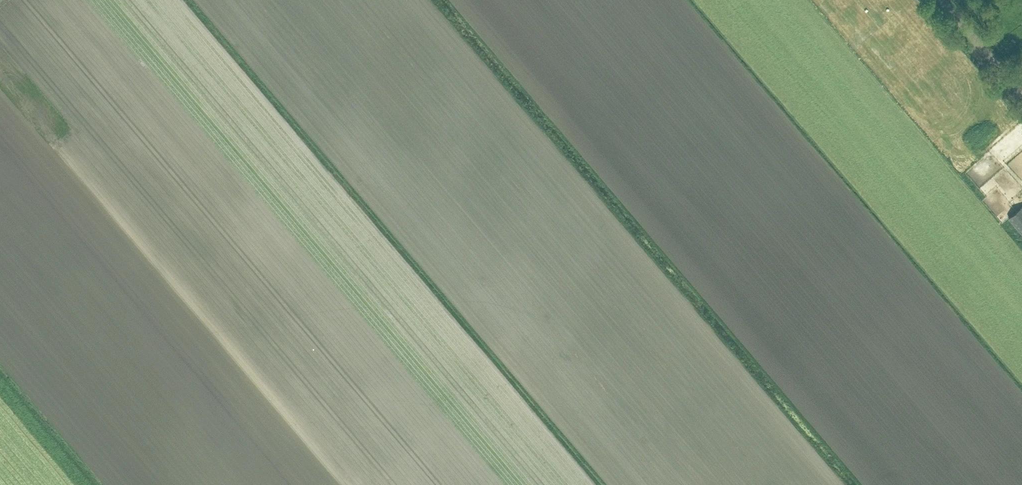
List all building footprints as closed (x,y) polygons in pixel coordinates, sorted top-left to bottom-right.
[(1008,216),(1021,233),(1021,205),(1008,216)]
